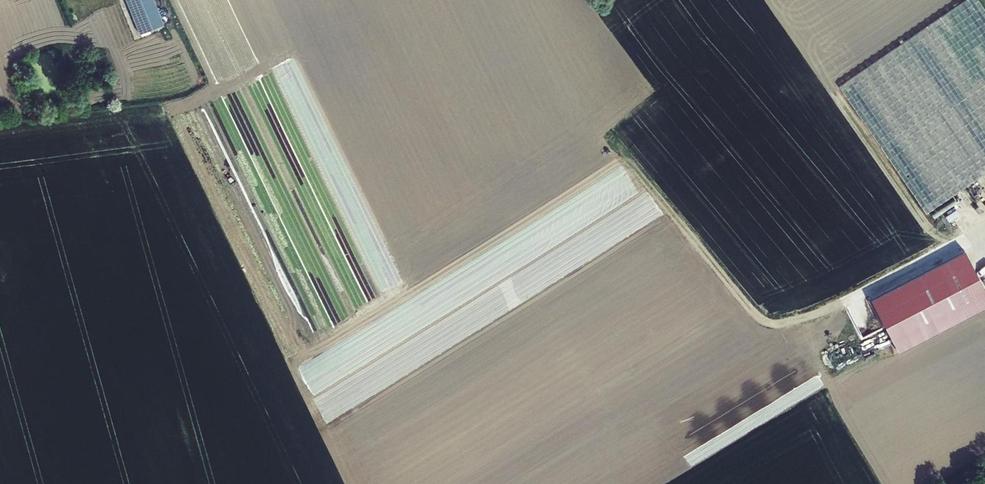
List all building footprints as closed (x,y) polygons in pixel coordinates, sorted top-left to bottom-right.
[(136,17),(159,7),(156,0),(128,0),(136,17)] [(839,91),(925,219),(984,179),(984,15),(975,0),(839,91)] [(142,29),(165,19),(159,7),(136,17),(142,29)] [(901,350),(984,310),(984,279),(971,250),(875,295),(901,350)]
